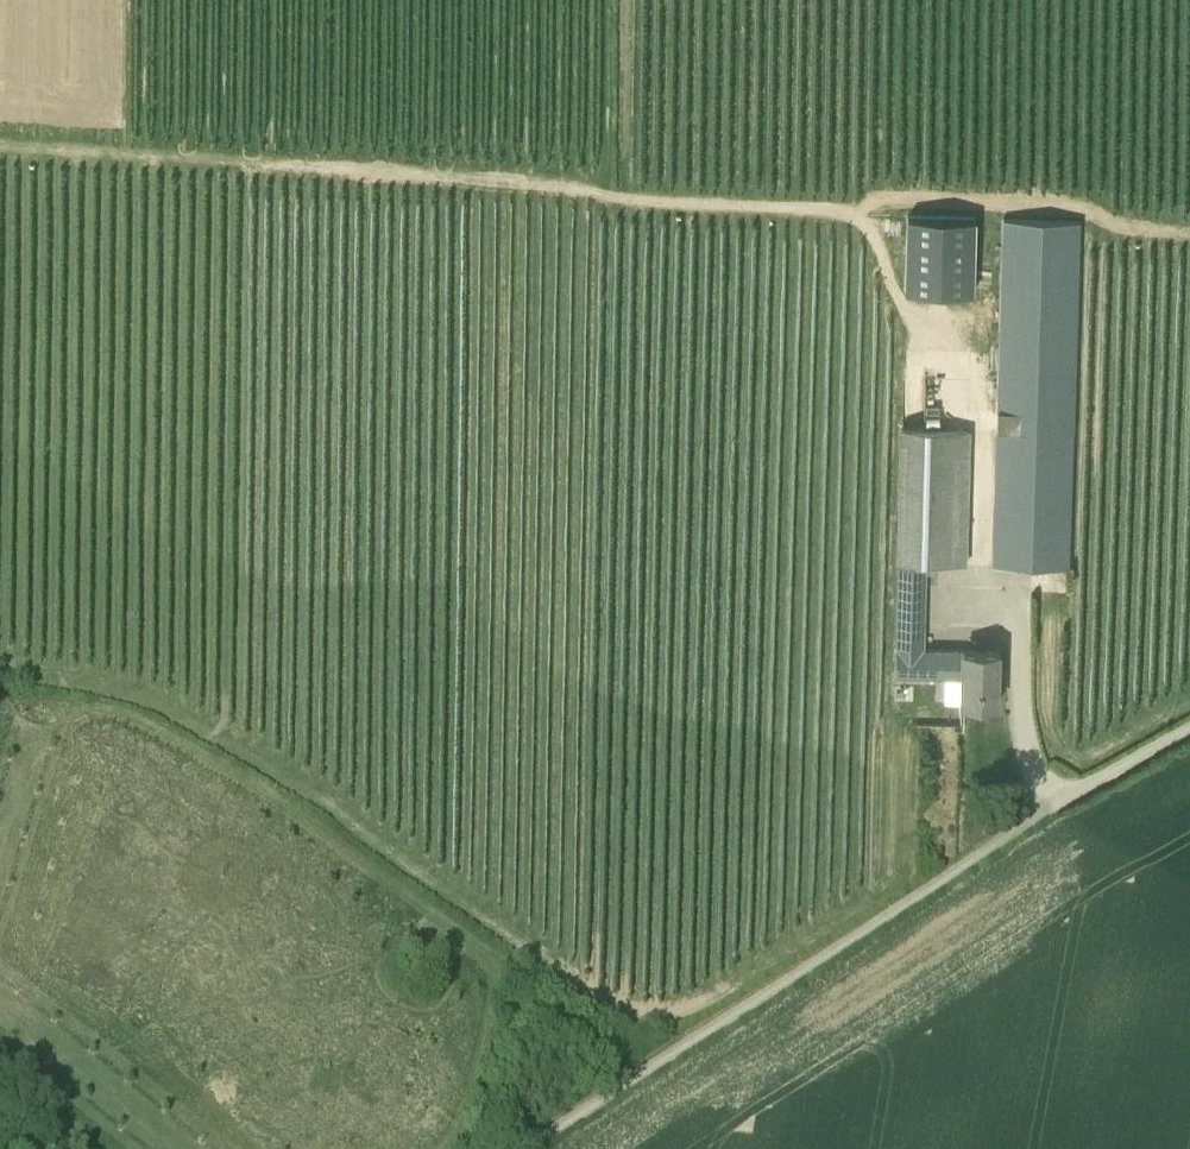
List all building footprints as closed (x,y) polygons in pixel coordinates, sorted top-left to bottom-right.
[(911,215),(908,289),(973,291),(975,229),(975,217),(911,215)] [(1080,220),(1003,218),(997,429),(993,564),(1068,567),(1073,431),(1080,220)] [(968,428),(902,426),(898,561),(925,562),(965,563),(968,428)] [(923,647),(925,562),(898,561),(896,647),(923,647)] [(998,649),(923,647),(896,647),(895,673),(962,676),(961,700),(997,702),(998,649)]
